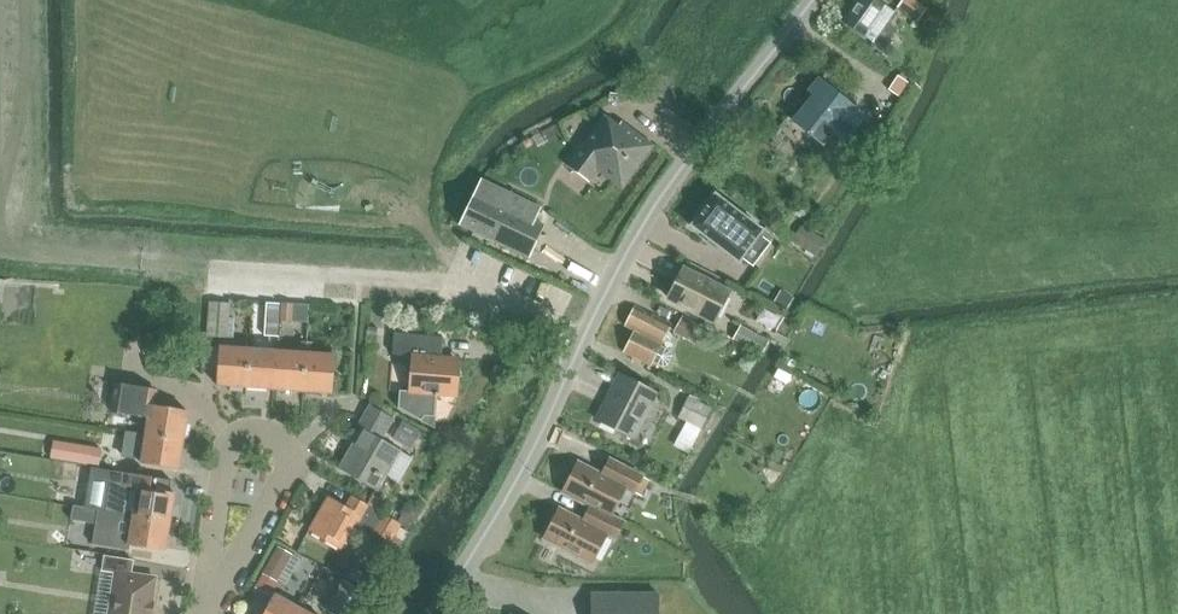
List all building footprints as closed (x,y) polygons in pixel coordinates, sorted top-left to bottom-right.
[(843,22),(873,43),(874,41),(882,46),(886,46),(895,32),(895,28),(887,23),(894,12),(876,0),(857,0),(843,22)] [(897,7),(918,21),(927,8),(915,0),(902,0),(897,7)] [(813,97),(793,122),(823,145),(834,132),(846,142),(865,118),(853,108),(853,107),(823,84),(813,97)] [(654,146),(622,122),(619,126),(604,115),(567,166),(589,182),(597,170),(622,189),(654,146)] [(475,193),(460,224),(530,258),(545,226),(536,221),(542,209),(507,192),(481,180),(475,193)] [(692,227),(739,263),(764,231),(716,195),(692,227)] [(801,226),(791,241),(816,257),(826,241),(801,226)] [(668,299),(709,320),(724,287),(684,268),(668,299)] [(781,291),(774,304),(786,311),(793,299),(781,291)] [(264,336),(278,337),(280,303),(267,302),(264,336)] [(209,303),(206,337),(226,339),(228,318),(229,304),(209,303)] [(281,304),(279,323),(292,323),(293,305),(281,304)] [(634,329),(624,349),(651,363),(661,366),(664,366),(669,364),(672,358),(673,353),(670,350),(661,344),(671,324),(635,305),(625,324),(634,329)] [(691,321),(681,338),(695,345),(704,329),(691,321)] [(741,327),(733,341),(760,356),(768,342),(741,327)] [(414,356),(411,392),(402,390),(399,408),(423,421),(426,415),(436,416),(438,396),(440,396),(441,395),(459,396),(462,364),(443,362),(445,337),(395,333),(393,354),(414,356)] [(217,371),(216,385),(245,387),(248,350),(234,349),(219,348),(217,371)] [(248,350),(245,387),(274,389),(277,352),(248,350)] [(277,352),(274,389),(303,391),(306,354),(277,352)] [(306,354),(303,391),(332,393),(335,356),(306,354)] [(598,419),(634,437),(657,392),(621,373),(598,419)] [(114,383),(110,412),(148,419),(146,435),(183,441),(188,412),(155,406),(157,390),(114,383)] [(688,398),(677,420),(684,423),(699,430),(710,408),(688,398)] [(370,404),(358,425),(363,427),(341,467),(379,488),(401,448),(383,438),(395,418),(370,404)] [(402,422),(392,440),(409,450),(420,431),(402,422)] [(146,435),(141,463),(179,470),(183,441),(146,435)] [(101,449),(54,441),(51,458),(98,466),(101,449)] [(565,491),(592,504),(625,521),(641,491),(634,487),(641,473),(612,458),(604,474),(580,462),(565,491)] [(107,496),(104,511),(170,522),(175,493),(170,492),(172,480),(111,471),(107,496)] [(373,494),(367,505),(375,509),(380,512),(385,501),(373,494)] [(329,498),(311,533),(341,549),(356,522),(375,533),(385,515),(380,512),(375,509),(367,505),(352,497),(346,508),(329,498)] [(593,560),(598,551),(608,556),(625,521),(592,504),(585,518),(561,506),(546,536),(593,560)] [(104,511),(101,526),(115,529),(113,541),(128,543),(128,544),(165,551),(170,522),(104,511)] [(385,515),(375,533),(393,542),(403,524),(385,515)] [(73,547),(99,552),(101,534),(76,530),(73,547)] [(263,573),(277,582),(293,554),(278,546),(263,573)] [(110,613),(151,613),(153,603),(151,603),(155,579),(131,575),(134,561),(104,556),(102,571),(116,574),(110,613)] [(334,613),(355,613),(367,594),(343,579),(325,609),(334,613)] [(275,592),(262,613),(297,613),(301,607),(275,592)] [(658,593),(592,593),(592,613),(658,613),(658,593)]
